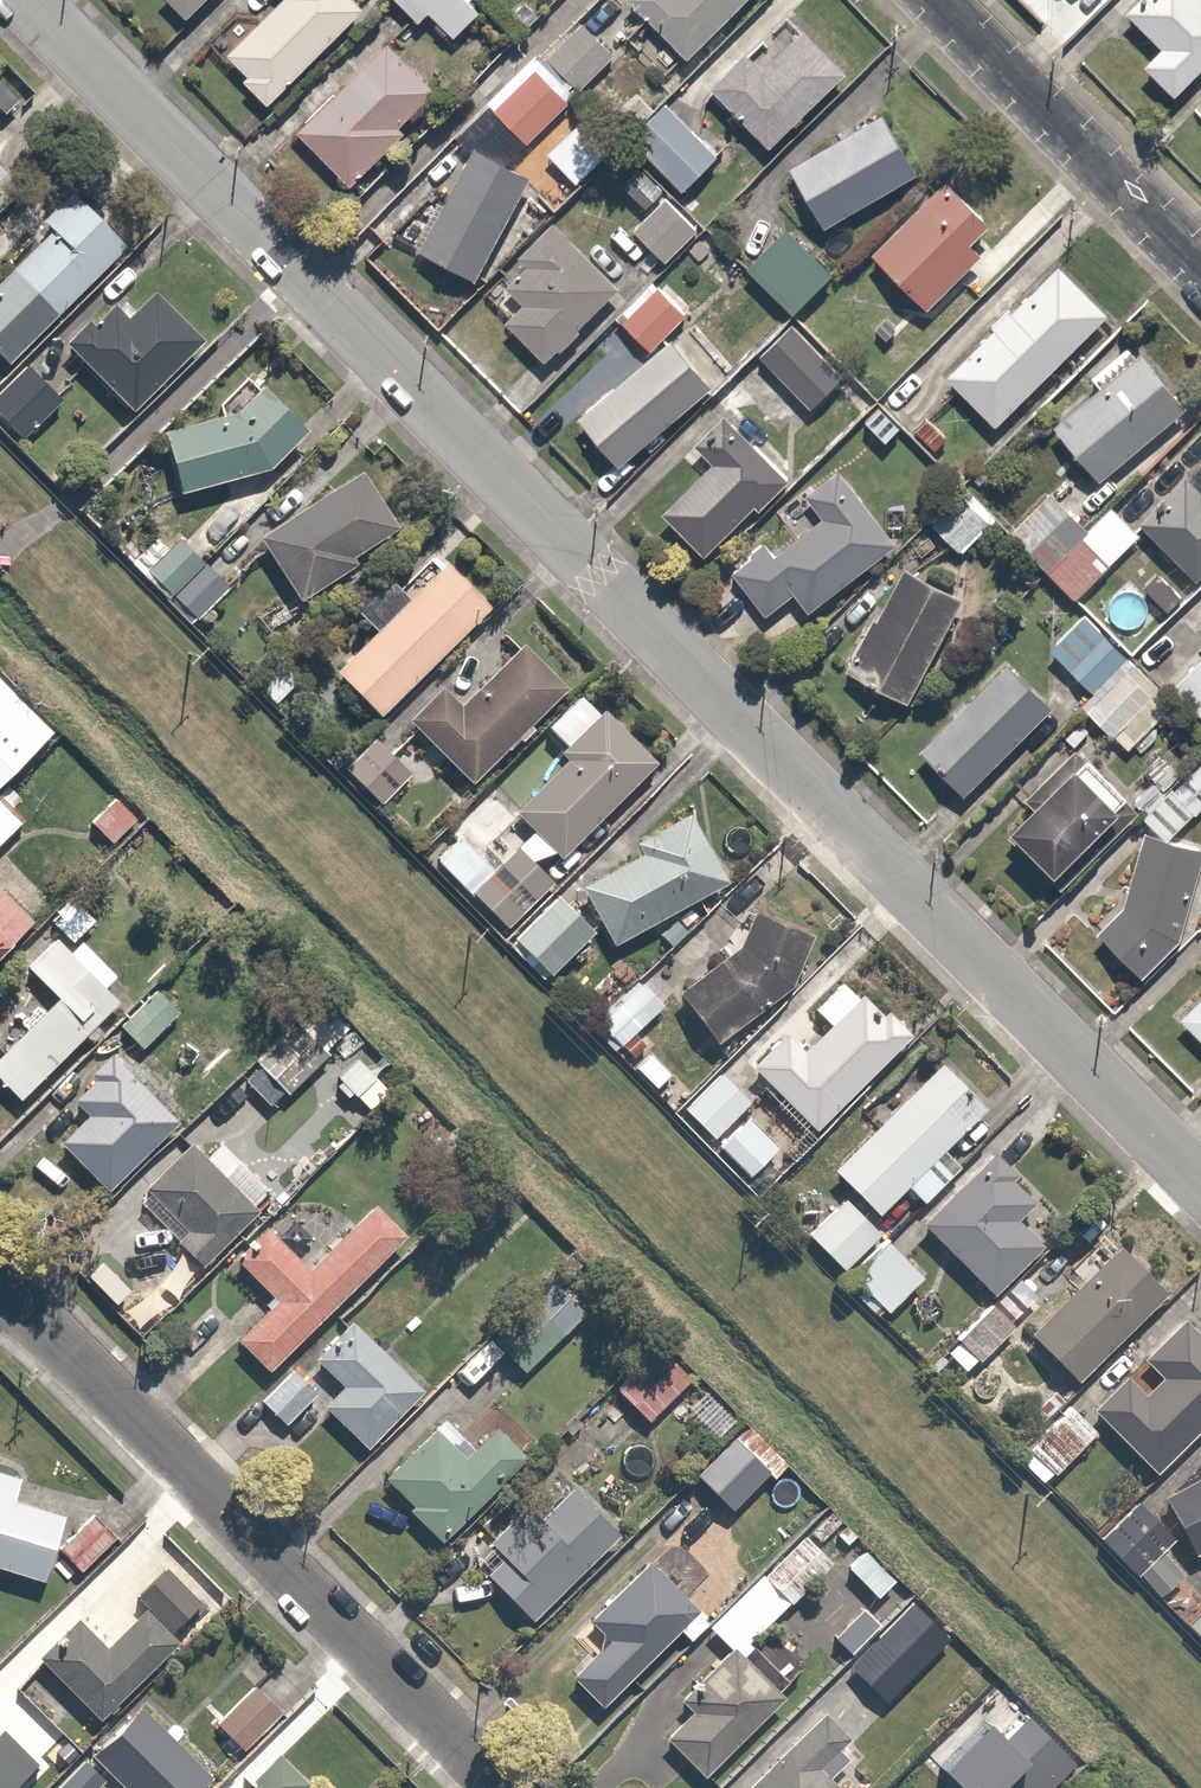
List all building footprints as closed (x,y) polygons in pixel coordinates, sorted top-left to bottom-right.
[(182,17),(194,5),(199,0),(165,0),(182,17)] [(248,71),(241,77),(270,105),(277,98),(365,4),(361,0),(276,0),(228,51),(248,71)] [(417,24),(429,12),(451,33),(476,8),(470,2),(472,0),(393,0),(417,24)] [(684,56),(740,0),(627,0),(684,56)] [(1200,69),(1200,0),(1135,0),(1125,10),(1161,47),(1143,65),(1174,96),(1200,69)] [(582,21),(543,56),(574,89),(613,54),(582,21)] [(759,65),(745,51),(709,87),(763,142),(842,65),(802,24),(759,65)] [(396,35),(296,125),(346,180),(446,90),(396,35)] [(534,65),(493,105),(526,139),(567,99),(534,65)] [(666,103),(629,139),(677,187),(714,151),(666,103)] [(885,113),(788,170),(820,223),(916,166),(885,113)] [(448,201),(434,194),(410,240),(474,274),(529,173),(477,145),(448,201)] [(641,167),(621,187),(641,208),(661,188),(641,167)] [(941,174),(871,255),(927,303),(997,222),(941,174)] [(51,310),(107,254),(115,262),(132,244),(73,185),(41,217),(52,228),(10,269),(0,280),(0,355),(3,358),(51,310)] [(660,194),(629,227),(659,255),(689,222),(660,194)] [(520,303),(504,317),(542,359),(616,291),(576,246),(553,222),(515,256),(524,266),(503,285),(520,303)] [(786,224),(746,266),(790,309),(831,268),(786,224)] [(1057,260),(942,373),(991,423),(1106,310),(1057,260)] [(652,277),(616,316),(649,346),(685,306),(652,277)] [(202,342),(152,289),(125,314),(115,303),(94,324),(87,316),(62,340),(129,410),(202,342)] [(668,337),(577,415),(616,460),(707,382),(668,337)] [(771,337),(755,355),(812,407),(829,388),(771,337)] [(1134,350),(1050,422),(1096,475),(1179,402),(1134,350)] [(0,385),(0,414),(22,434),(58,393),(22,361),(0,385)] [(255,389),(236,411),(161,429),(176,493),(264,472),(297,421),(255,389)] [(688,442),(707,460),(657,509),(700,552),(782,472),(739,428),(721,410),(688,442)] [(762,613),(792,589),(807,608),(900,534),(886,515),(842,459),(801,491),(822,518),(782,549),(769,534),(726,568),(762,613)] [(296,598),(355,563),(349,553),(392,527),(360,474),(259,536),(296,598)] [(1140,524),(1190,576),(1200,566),(1200,489),(1197,493),(1185,480),(1140,524)] [(961,481),(926,514),(955,544),(989,512),(961,481)] [(1083,531),(1047,495),(1010,532),(1077,598),(1139,535),(1108,505),(1083,531)] [(224,585),(170,537),(162,546),(155,539),(141,555),(152,566),(147,573),(195,616),(224,585)] [(900,558),(846,671),(909,701),(962,588),(900,558)] [(446,564),(333,672),(376,717),(489,609),(446,564)] [(1084,611),(1049,647),(1090,688),(1126,652),(1084,611)] [(458,702),(440,683),(405,718),(467,779),(564,683),(521,639),(458,702)] [(1126,657),(1080,702),(1127,749),(1173,704),(1126,657)] [(1005,658),(915,746),(959,792),(1050,703),(1005,658)] [(556,752),(562,757),(512,809),(556,853),(651,756),(606,712),(600,707),(556,752)] [(368,736),(341,765),(377,800),(404,771),(368,736)] [(1086,751),(1018,816),(1060,860),(1128,795),(1086,751)] [(145,816),(119,792),(89,823),(114,847),(145,816)] [(0,798),(0,843),(23,818),(0,798)] [(581,886),(611,945),(728,884),(692,815),(635,844),(641,855),(581,886)] [(1177,934),(1200,858),(1200,848),(1145,830),(1122,903),(1097,925),(1137,970),(1177,934)] [(499,867),(465,836),(438,866),(508,931),(554,881),(517,847),(499,867)] [(30,922),(0,890),(0,950),(30,922)] [(20,1093),(116,999),(106,988),(119,975),(78,934),(93,920),(69,896),(13,951),(61,999),(0,1058),(0,1073),(20,1093)] [(554,896),(515,934),(548,968),(587,930),(554,896)] [(782,991),(808,925),(749,907),(728,950),(681,991),(715,1042),(782,991)] [(636,976),(595,1016),(623,1045),(664,1005),(636,976)] [(788,1033),(753,1067),(810,1126),(906,1033),(876,1002),(868,1010),(836,977),(807,1005),(827,1026),(804,1049),(788,1033)] [(287,1101),(360,1028),(321,989),(248,1062),(287,1101)] [(1180,1017),(1200,1038),(1200,996),(1180,1017)] [(58,1140),(110,1196),(186,1125),(113,1048),(86,1073),(94,1082),(78,1097),(90,1110),(58,1140)] [(883,1240),(889,1234),(871,1216),(901,1187),(917,1203),(953,1168),(940,1155),(988,1108),(940,1058),(829,1166),(852,1189),(807,1233),(848,1275),(883,1240)] [(719,1064),(679,1103),(717,1142),(747,1113),(757,1103),(719,1064)] [(778,1145),(747,1113),(717,1142),(749,1174),(778,1145)] [(177,1245),(202,1269),(261,1210),(191,1141),(142,1189),(188,1234),(177,1245)] [(1021,1163),(1005,1147),(923,1227),(993,1299),(1044,1249),(1015,1220),(1033,1202),(1008,1176),(1021,1163)] [(242,1334),(272,1365),(408,1236),(376,1202),(310,1265),(269,1223),(235,1256),(277,1300),(242,1334)] [(883,1240),(848,1275),(888,1316),(923,1282),(883,1240)] [(1171,1296),(1118,1242),(1025,1333),(1078,1387),(1171,1296)] [(489,1342),(517,1371),(585,1306),(557,1277),(489,1342)] [(1200,1425),(1200,1328),(1185,1312),(1139,1356),(1160,1378),(1146,1392),(1126,1371),(1091,1404),(1155,1470),(1200,1425)] [(372,1454),(431,1391),(352,1317),(313,1358),(345,1388),(325,1409),(372,1454)] [(968,1322),(941,1348),(965,1372),(991,1345),(968,1322)] [(642,1424),(698,1376),(666,1338),(609,1385),(642,1424)] [(320,1391),(291,1364),(255,1402),(285,1429),(320,1391)] [(1097,1435),(1069,1406),(1024,1449),(1052,1478),(1097,1435)] [(529,1456),(496,1424),(471,1449),(442,1421),(384,1480),(445,1540),(529,1456)] [(781,1456),(748,1422),(693,1474),(726,1508),(781,1456)] [(23,1479),(0,1471),(0,1571),(41,1585),(65,1516),(16,1499),(23,1479)] [(1167,1496),(1200,1558),(1200,1477),(1167,1496)] [(468,1563),(535,1626),(621,1534),(571,1488),(542,1519),(525,1502),(468,1563)] [(1094,1538),(1157,1595),(1181,1569),(1161,1550),(1174,1537),(1131,1498),(1094,1538)] [(122,1533),(100,1512),(60,1554),(82,1575),(122,1533)] [(834,1567),(804,1535),(759,1576),(789,1609),(834,1567)] [(697,1609),(650,1562),(594,1619),(610,1635),(570,1675),(602,1705),(697,1609)] [(956,1639),(907,1595),(843,1666),(891,1710),(956,1639)] [(1184,1621),(1200,1638),(1200,1603),(1184,1621)] [(35,1662),(95,1724),(178,1643),(144,1608),(108,1644),(81,1616),(35,1662)] [(786,1699),(733,1644),(678,1696),(693,1712),(667,1736),(706,1776),(786,1699)] [(22,1688),(0,1667),(0,1710),(22,1688)] [(288,1708),(256,1680),(211,1732),(244,1760),(288,1708)] [(49,1787),(50,1787),(100,1787),(112,1775),(126,1787),(201,1787),(214,1774),(178,1739),(191,1726),(147,1684),(49,1787)] [(824,1710),(741,1787),(835,1787),(816,1769),(850,1737),(824,1710)] [(306,1780),(281,1753),(245,1787),(298,1787),(306,1780)]
